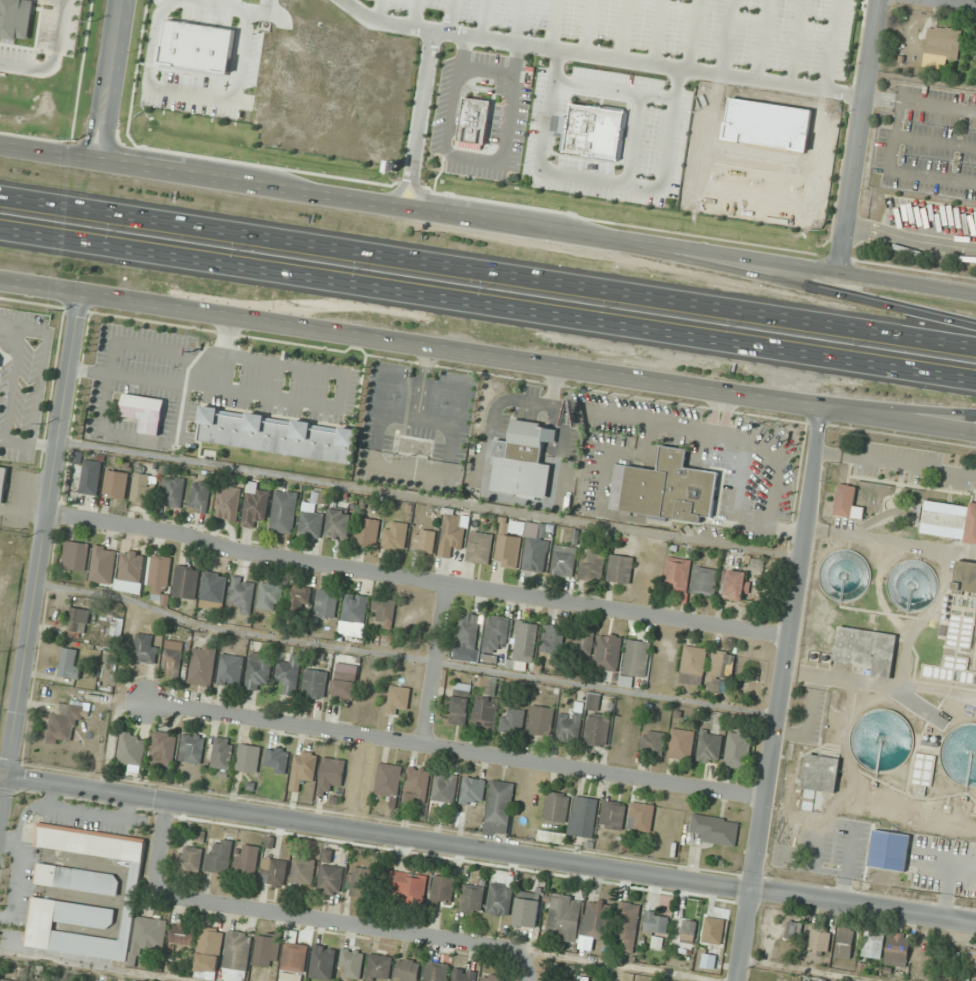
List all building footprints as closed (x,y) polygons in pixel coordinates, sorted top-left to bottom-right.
[(18,41),(0,39),(0,0),(25,0),(34,1),(28,40),(18,38),(18,41)] [(159,17),(229,27),(222,69),(154,59),(159,17)] [(962,30),(928,26),(924,66),(945,68),(946,60),(959,61),(962,30)] [(649,71),(666,52),(661,47),(644,66),(649,71)] [(464,94),(491,98),(484,144),(481,144),(481,149),(458,146),(459,141),(457,140),(464,94)] [(564,101),(618,109),(612,156),(558,147),(564,101)] [(762,109),(764,130),(793,127),(791,106),(762,109)] [(121,416),(142,419),(140,433),(161,436),(166,400),(124,393),(121,416)] [(355,463),(360,428),(203,407),(198,442),(355,463)] [(492,492),(549,498),(552,465),(543,464),(546,442),(557,443),(559,426),(514,421),(512,441),(498,440),(492,492)] [(434,441),(400,438),(398,452),(433,455),(434,441)] [(611,510),(702,522),(703,516),(715,518),(721,473),(686,468),(689,450),(663,447),(660,470),(617,464),(611,510)] [(98,495),(103,462),(85,459),(80,493),(98,495)] [(10,467),(0,466),(0,502),(6,503),(10,467)] [(130,473),(108,470),(104,495),(126,499),(130,473)] [(134,503),(150,503),(150,473),(134,473),(134,503)] [(185,478),(164,477),(163,506),(184,506),(185,478)] [(188,509),(205,514),(214,483),(197,478),(188,509)] [(258,521),(266,522),(271,491),(259,489),(260,483),(250,482),(242,525),(257,528),(258,521)] [(855,506),(858,487),(839,484),(834,515),(863,520),(865,508),(855,506)] [(243,489),(220,486),(216,518),(238,521),(243,489)] [(293,535),(300,493),(277,489),(270,531),(293,535)] [(299,535),(321,539),(326,508),(325,508),(328,493),(314,491),(313,502),(304,501),(299,535)] [(971,505),(971,506),(926,500),(921,535),(975,542),(975,506),(971,505)] [(328,538),(351,540),(354,511),(331,509),(328,538)] [(463,560),(469,516),(446,513),(440,557),(463,560)] [(378,547),(379,519),(359,518),(358,546),(378,547)] [(383,548),(405,553),(411,525),(388,520),(383,548)] [(437,531),(417,528),(413,552),(433,556),(437,531)] [(494,534),(472,531),(468,562),(490,565),(494,534)] [(525,539),(502,533),(495,563),(517,569),(525,539)] [(523,569),(544,574),(551,541),(530,537),(523,569)] [(86,572),(90,544),(67,540),(63,568),(86,572)] [(111,585),(118,549),(96,545),(90,581),(111,585)] [(553,575),(575,577),(578,547),(556,545),(553,575)] [(604,546),(582,547),(585,580),(606,578),(604,546)] [(123,551),(117,590),(141,593),(147,554),(123,551)] [(631,584),(635,558),(612,554),(608,580),(631,584)] [(174,558),(153,555),(149,590),(156,591),(154,602),(168,604),(174,558)] [(688,592),(693,560),(669,556),(664,589),(688,592)] [(849,563),(835,557),(822,589),(836,595),(849,563)] [(970,671),(975,621),(975,563),(958,561),(945,667),(924,664),(922,678),(975,685),(975,672),(970,671)] [(720,570),(697,565),(692,593),(715,598),(720,570)] [(199,568),(177,566),(175,597),(198,598),(199,568)] [(902,567),(883,588),(906,609),(910,604),(900,595),(915,578),(902,567)] [(228,575),(207,571),(201,600),(223,604),(228,575)] [(746,600),(746,571),(724,571),(724,600),(746,600)] [(240,614),(253,615),(255,578),(233,577),(231,602),(241,603),(240,614)] [(282,611),(283,583),(261,582),(259,610),(282,611)] [(290,613),(311,613),(311,587),(290,587),(290,613)] [(336,618),(338,591),(318,590),(315,617),(336,618)] [(364,623),(370,597),(347,592),(342,619),(364,623)] [(373,621),(396,621),(396,599),(373,599),(373,621)] [(86,634),(91,610),(71,606),(66,630),(86,634)] [(464,646),(475,649),(483,616),(463,611),(457,637),(466,639),(464,646)] [(484,653),(507,655),(510,617),(487,616),(484,653)] [(111,636),(122,637),(124,618),(113,617),(111,636)] [(518,621),(512,661),(535,664),(540,624),(518,621)] [(541,651),(562,655),(567,627),(547,623),(541,651)] [(839,626),(835,661),(875,666),(873,677),(892,680),(898,634),(839,626)] [(593,654),(594,632),(573,631),(572,653),(593,654)] [(161,641),(140,633),(131,656),(151,664),(161,641)] [(618,672),(623,637),(602,634),(596,669),(618,672)] [(653,643),(628,639),(621,685),(633,687),(635,677),(648,679),(653,643)] [(186,643),(168,640),(161,675),(179,679),(186,643)] [(188,682),(211,686),(218,645),(204,643),(203,649),(194,648),(188,682)] [(680,681),(702,685),(708,650),(686,646),(680,681)] [(61,678),(81,678),(81,649),(61,649),(61,678)] [(258,691),(260,682),(269,684),(274,654),(252,650),(246,689),(258,691)] [(708,690),(721,692),(722,678),(733,679),(736,654),(713,651),(708,690)] [(275,682),(285,684),(283,694),(295,696),(303,654),(293,652),(291,661),(280,659),(275,682)] [(218,685),(241,687),(244,657),(221,654),(218,685)] [(302,696),(325,698),(328,672),(306,669),(302,696)] [(356,674),(335,671),(332,699),(353,702),(356,674)] [(398,708),(409,709),(411,688),(391,686),(388,713),(397,714),(398,708)] [(600,711),(602,695),(590,693),(588,710),(600,711)] [(468,725),(470,697),(454,695),(451,724),(468,725)] [(495,730),(499,700),(477,697),(472,727),(495,730)] [(50,713),(48,741),(75,744),(77,719),(89,720),(91,704),(58,701),(57,713),(50,713)] [(557,739),(579,742),(584,705),(577,704),(576,715),(560,713),(557,739)] [(551,737),(556,709),(533,705),(528,733),(551,737)] [(502,732),(524,733),(525,709),(503,709),(502,732)] [(913,767),(910,710),(856,714),(859,771),(913,767)] [(588,746),(610,745),(609,714),(586,716),(588,746)] [(940,731),(940,735),(925,736),(926,746),(941,745),(945,787),(975,783),(975,727),(940,731)] [(725,766),(748,769),(753,731),(730,728),(725,766)] [(669,757),(692,760),(696,731),(672,729),(669,757)] [(640,752),(662,756),(666,735),(644,730),(640,752)] [(173,770),(177,734),(153,731),(149,768),(173,770)] [(721,732),(699,731),(698,762),(721,762),(721,732)] [(141,767),(147,737),(124,732),(117,761),(141,767)] [(201,765),(206,736),(184,733),(179,761),(201,765)] [(229,771),(235,741),(217,737),(210,767),(229,771)] [(261,746),(239,744),(237,771),(258,773),(261,746)] [(266,772),(288,772),(288,746),(266,746),(266,772)] [(292,777),(313,781),(318,754),(297,750),(292,777)] [(837,794),(842,759),(807,754),(802,789),(837,794)] [(937,757),(920,754),(917,769),(935,772),(937,757)] [(317,795),(329,797),(330,787),(342,788),(346,760),(322,757),(317,795)] [(402,766),(379,763),(375,795),(391,797),(390,805),(397,806),(402,766)] [(404,803),(427,805),(431,769),(407,767),(404,803)] [(433,800),(455,803),(458,776),(436,773),(433,800)] [(485,804),(485,778),(462,778),(462,804),(485,804)] [(509,835),(515,783),(491,780),(485,832),(509,835)] [(567,824),(573,796),(548,791),(543,819),(567,824)] [(594,838),(599,799),(575,796),(570,835),(594,838)] [(622,830),(626,804),(605,800),(601,826),(622,830)] [(628,830),(653,832),(655,804),(631,803),(628,830)] [(740,820),(693,815),(691,831),(700,832),(699,842),(737,846),(740,820)] [(129,961),(145,841),(38,827),(35,847),(133,860),(122,940),(55,931),(56,922),(114,930),(117,909),(33,898),(27,947),(129,961)] [(911,835),(873,830),(868,867),(906,872),(911,835)] [(212,838),(206,870),(229,874),(234,841),(212,838)] [(255,877),(261,848),(241,843),(234,873),(255,877)] [(201,874),(203,849),(185,847),(184,855),(175,854),(174,872),(201,874)] [(333,850),(323,849),(322,862),(332,863),(333,850)] [(260,883),(284,887),(289,862),(265,857),(260,883)] [(312,885),(316,860),(294,857),(291,883),(312,885)] [(38,864),(36,885),(118,895),(121,874),(38,864)] [(343,866),(320,865),(319,894),(341,895),(343,866)] [(368,868),(349,869),(351,897),(370,896),(368,868)] [(427,876),(393,872),(391,896),(424,900),(427,876)] [(451,909),(455,877),(434,875),(431,907),(451,909)] [(483,912),(483,885),(463,885),(463,912),(483,912)] [(512,916),(512,885),(489,885),(489,916),(512,916)] [(578,942),(582,901),(552,897),(548,938),(578,942)] [(537,928),(540,900),(517,898),(514,925),(537,928)] [(612,905),(590,901),(584,937),(606,940),(612,905)] [(626,940),(624,952),(635,953),(641,905),(619,902),(614,938),(626,940)] [(666,935),(671,917),(648,910),(643,929),(666,935)] [(167,921),(138,916),(133,947),(162,952),(167,921)] [(722,944),(724,918),(704,917),(703,943),(722,944)] [(681,942),(694,943),(696,921),(683,920),(681,942)] [(800,940),(803,923),(787,921),(785,938),(800,940)] [(195,925),(172,924),(172,944),(194,945),(195,925)] [(830,927),(810,926),(809,954),(829,954),(830,927)] [(194,972),(217,975),(224,930),(202,927),(194,972)] [(851,959),(854,930),(838,929),(835,957),(851,959)] [(247,973),(253,935),(229,931),(223,969),(247,973)] [(882,959),(884,933),(866,931),(864,957),(882,959)] [(297,933),(287,932),(282,971),(304,974),(308,944),(296,943),(297,933)] [(911,935),(890,932),(885,965),(906,968),(911,935)] [(276,969),(282,938),(258,934),(252,964),(276,969)] [(333,945),(312,946),(313,980),(335,979),(333,945)] [(364,951),(342,948),(339,976),(361,979),(364,951)] [(975,968),(975,950),(969,948),(965,966),(975,968)] [(388,980),(390,980),(393,956),(369,954),(367,979),(388,980)] [(421,961),(398,958),(395,980),(418,980),(421,961)] [(427,961),(424,980),(445,980),(448,964),(427,961)] [(476,971),(454,968),(452,980),(475,980),(476,971)]
